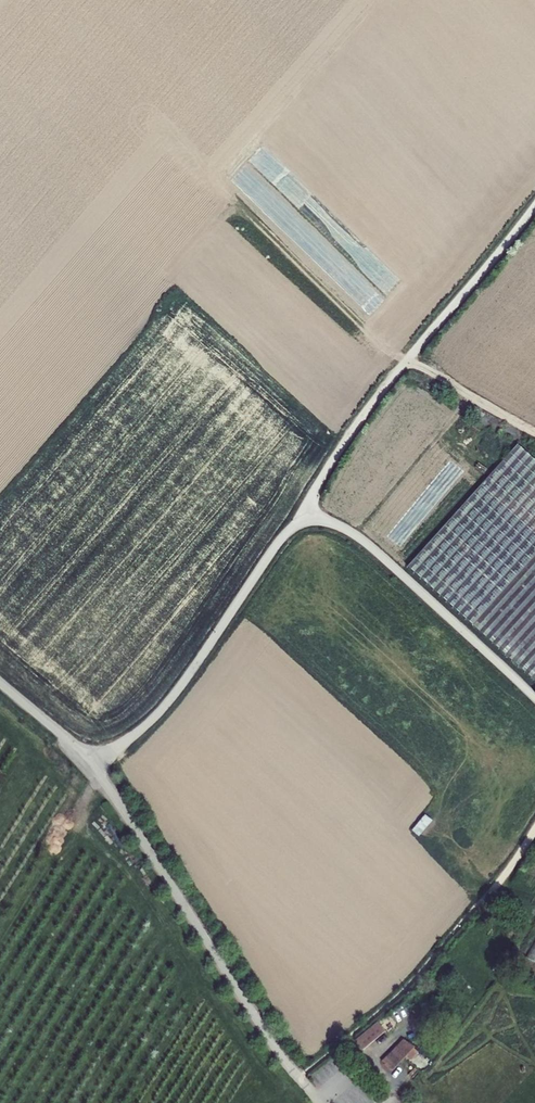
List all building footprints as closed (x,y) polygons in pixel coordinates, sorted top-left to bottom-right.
[(513,446),(405,566),(534,682),(534,465),(513,446)] [(414,830),(421,835),(433,818),(426,813),(414,830)] [(525,957),(534,962),(534,938),(525,957)] [(377,1022),(345,1048),(352,1058),(384,1032),(377,1022)] [(403,1056),(395,1047),(381,1061),(389,1070),(403,1056)]
